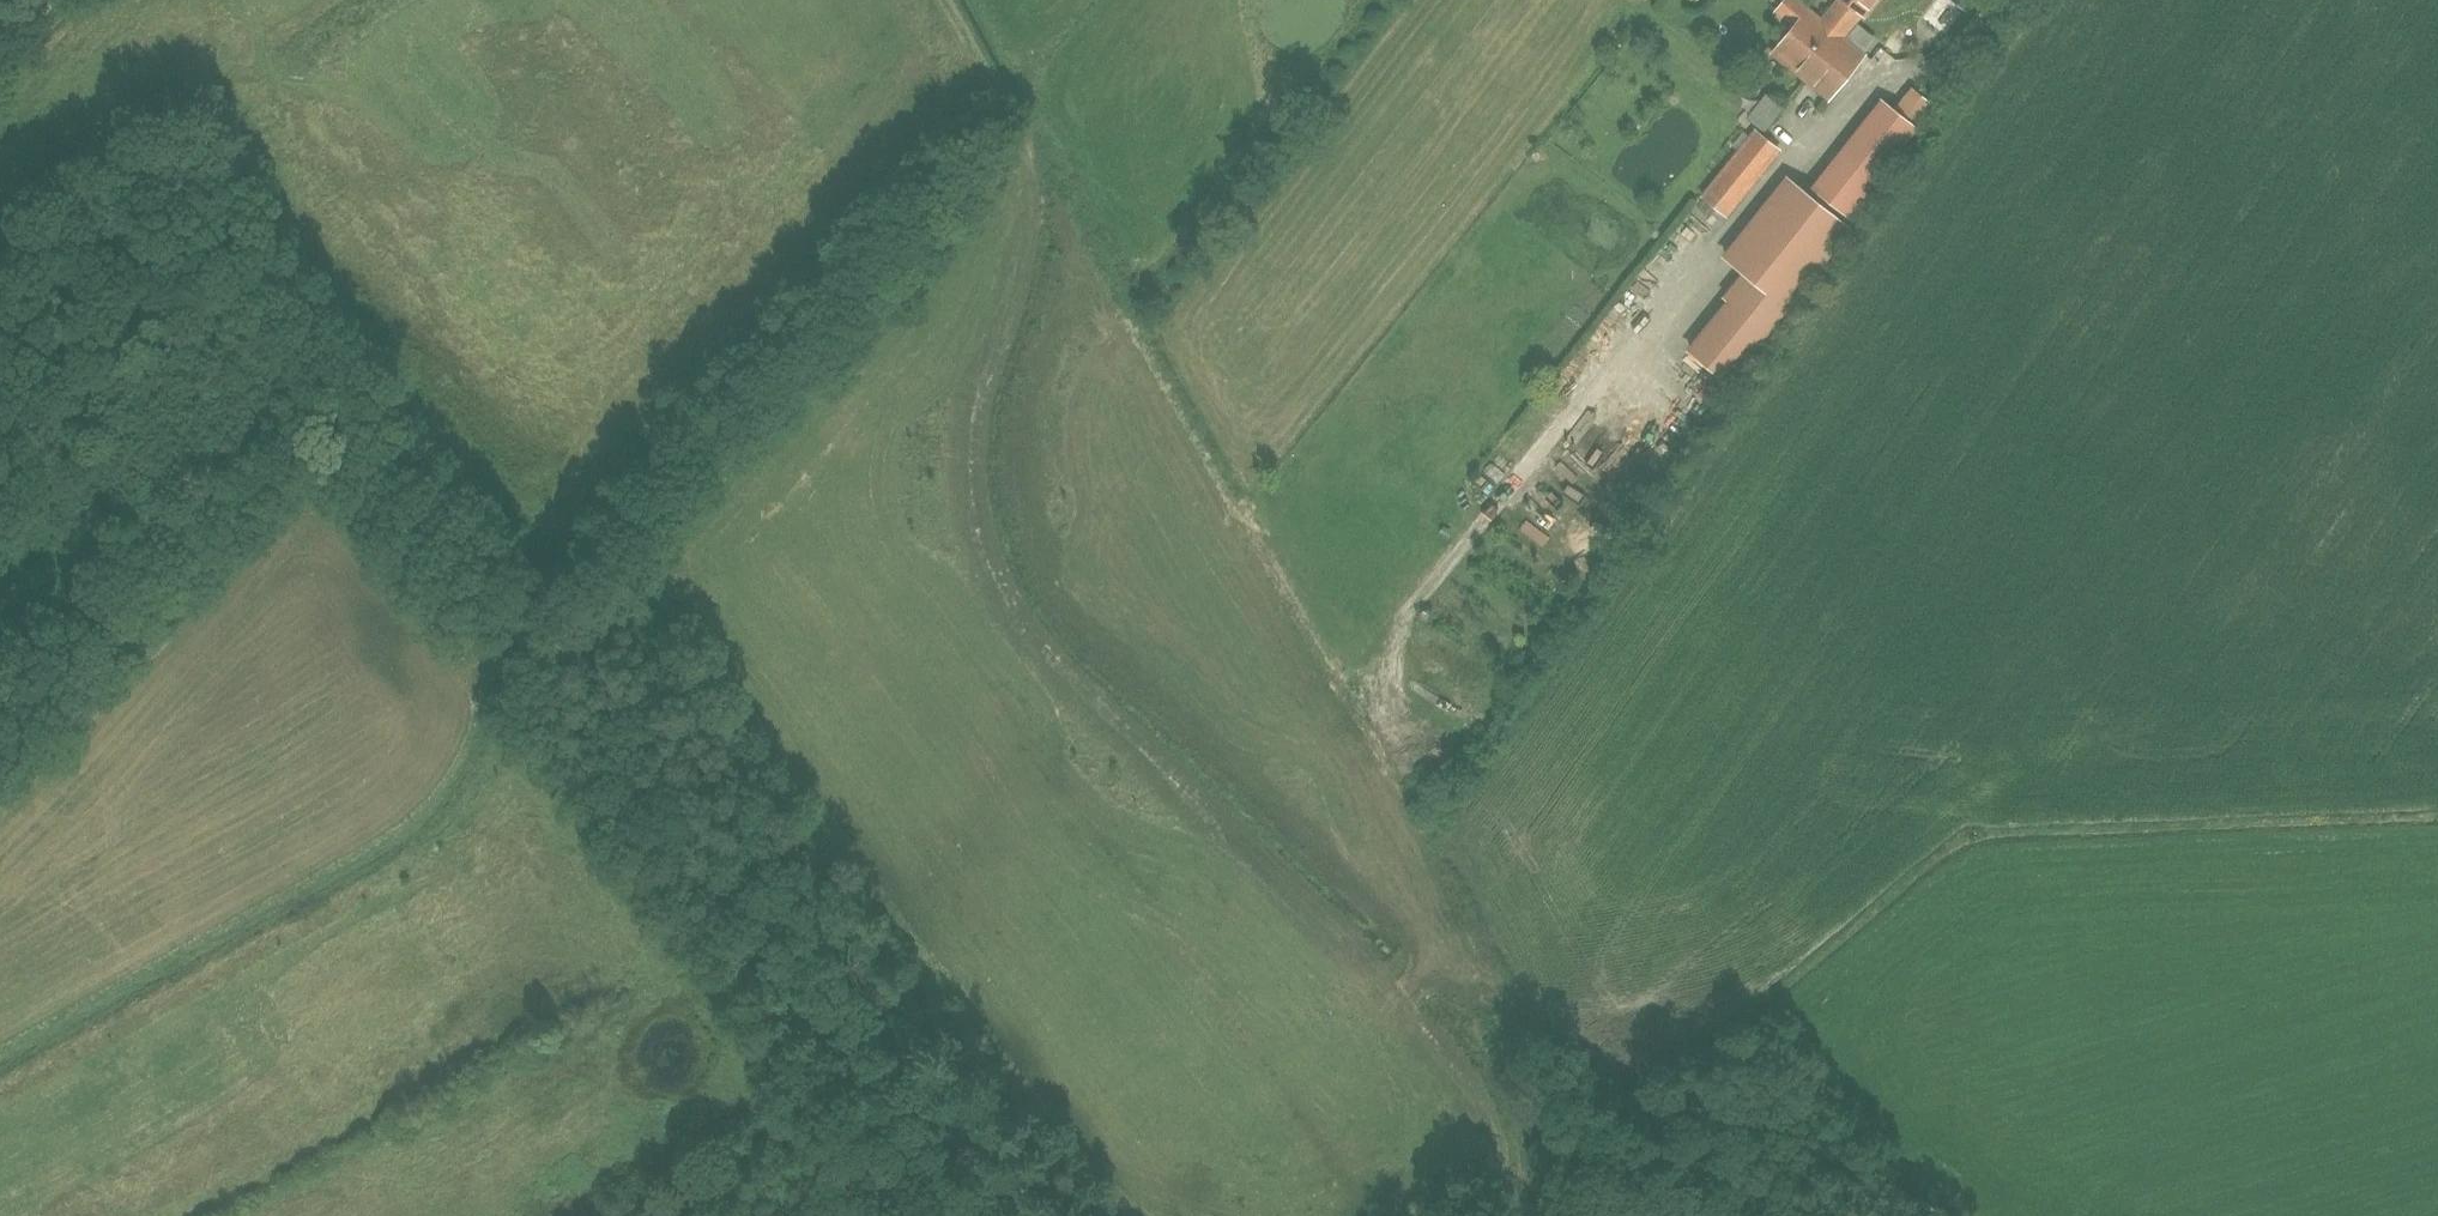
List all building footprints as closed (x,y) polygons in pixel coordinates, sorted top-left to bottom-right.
[(1820,19),(1798,0),(1783,0),(1775,9),(1794,24),(1772,51),(1828,96),(1863,54),(1843,37),(1820,19)] [(1843,37),(1874,0),(1836,0),(1820,19),(1843,37)] [(1879,100),(1810,184),(1845,213),(1914,129),(1879,100)] [(1776,147),(1760,134),(1754,129),(1722,167),(1722,168),(1701,195),(1728,217),(1750,190),(1744,186),(1776,147)] [(1849,232),(1845,230),(1783,178),(1722,252),(1744,270),(1722,298),(1726,300),(1687,349),(1729,384),(1849,232)] [(1601,548),(1622,513),(1588,492),(1574,516),(1591,526),(1584,537),(1601,548)]
